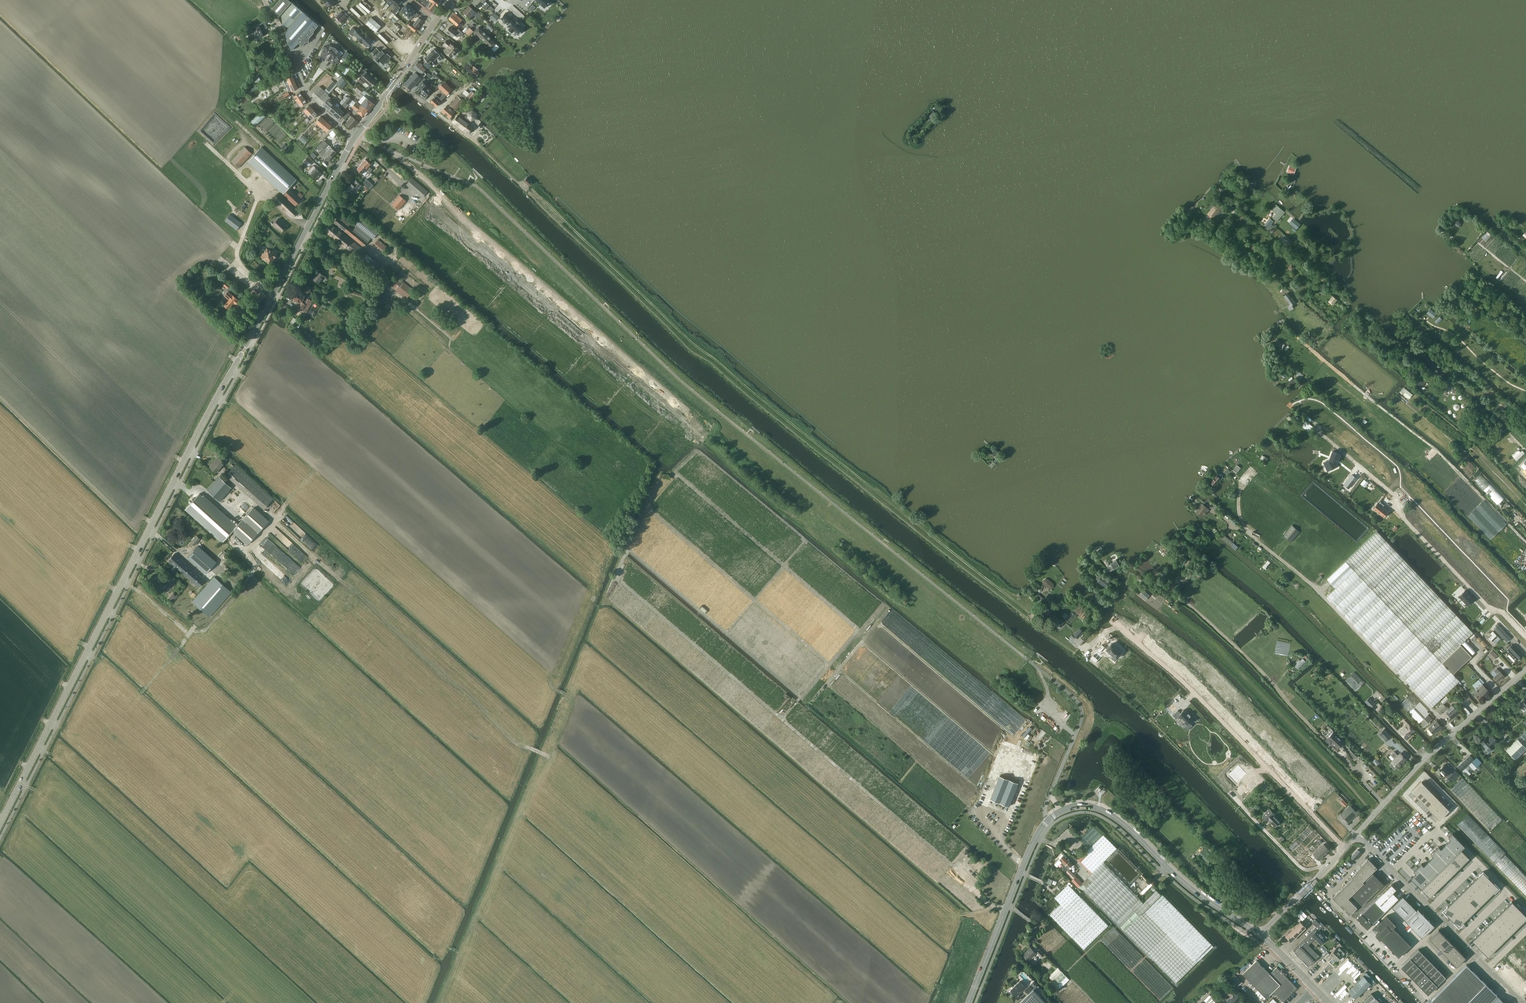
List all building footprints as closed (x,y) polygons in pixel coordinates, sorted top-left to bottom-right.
[(272,8),(273,8),(277,15),(278,16),(291,2),(289,0),(279,0),(272,8)] [(396,6),(392,11),(395,13),(400,7),(397,5),(401,0),(388,0),(396,6)] [(436,6),(429,1),(429,0),(428,0),(420,0),(425,4),(428,6),(428,7),(433,11),(436,6)] [(488,7),(480,0),(474,0),(472,2),(478,8),(481,5),(486,9),(488,7)] [(284,33),(292,50),(298,43),(302,46),(306,41),(309,42),(309,38),(314,33),(314,30),(318,25),(292,1),(291,2),(278,16),(286,30),(284,33)] [(358,3),(357,4),(366,14),(368,12),(358,3)] [(413,16),(414,15),(412,13),(414,10),(407,4),(401,11),(408,16),(407,17),(410,20),(413,16)] [(469,5),(463,12),(469,17),(472,14),(474,16),(475,15),(477,17),(480,14),(478,11),(477,12),(469,5)] [(353,6),(350,8),(359,17),(361,14),(353,6)] [(341,11),(336,17),(343,23),(348,18),(341,11)] [(457,26),(462,20),(454,13),(449,18),(457,26)] [(505,13),(500,18),(508,25),(507,26),(509,28),(508,29),(512,33),(513,31),(517,35),(524,28),(513,19),(505,13)] [(376,32),(381,26),(371,17),(366,23),(376,32)] [(413,24),(417,28),(423,21),(419,17),(413,24)] [(255,38),(268,33),(266,28),(268,27),(265,21),(260,23),(260,25),(251,29),(253,32),(255,37),(255,38)] [(408,26),(415,31),(417,28),(413,24),(410,22),(408,26)] [(456,31),(450,26),(446,32),(453,37),(454,35),(457,37),(459,35),(460,37),(464,33),(459,29),(456,31)] [(479,26),(474,31),(478,36),(492,49),(495,51),(499,47),(497,44),(479,26)] [(367,46),(372,41),(365,34),(365,33),(362,30),(358,27),(356,30),(353,27),(352,27),(349,31),(350,32),(352,35),(354,35),(355,35),(358,38),(357,38),(362,43),(362,42),(367,46)] [(451,57),(458,48),(447,40),(443,45),(447,48),(446,49),(446,50),(445,52),(451,57)] [(330,46),(327,45),(326,47),(324,46),(321,56),(327,58),(326,59),(329,60),(334,64),(341,57),(340,56),(342,54),(339,51),(335,47),(330,45),(330,46)] [(380,52),(379,50),(377,48),(372,52),(375,54),(377,56),(374,58),(379,62),(380,61),(383,64),(390,57),(387,53),(386,54),(382,50),(380,52)] [(433,62),(437,58),(439,59),(441,57),(440,55),(434,49),(426,56),(433,62)] [(434,62),(433,62),(426,56),(424,58),(425,59),(422,63),(428,68),(432,65),(434,62)] [(415,64),(425,73),(427,71),(425,70),(427,68),(418,61),(415,64)] [(426,74),(425,73),(415,64),(413,67),(421,75),(423,76),(424,76),(426,74)] [(359,75),(361,77),(359,80),(363,83),(365,81),(371,86),(375,81),(368,75),(366,73),(367,72),(364,69),(359,75)] [(412,89),(413,87),(423,77),(416,71),(406,82),(406,84),(412,89)] [(287,86),(295,82),(292,75),(286,78),(287,79),(284,80),(287,86)] [(336,83),(343,87),(348,80),(342,76),(336,83)] [(420,93),(429,84),(424,80),(426,79),(425,78),(423,78),(423,77),(419,82),(421,84),(416,89),(417,90),(416,91),(419,94),(420,93)] [(436,107),(452,89),(444,81),(439,87),(445,92),(440,98),(437,94),(430,101),(431,102),(431,103),(433,105),(433,104),(436,107)] [(295,82),(287,86),(289,91),(292,90),(292,91),(298,88),(295,82)] [(429,84),(420,93),(420,94),(420,93),(421,94),(424,97),(425,97),(431,90),(434,92),(438,87),(436,85),(433,88),(429,84)] [(320,86),(314,92),(317,95),(323,88),(320,86)] [(323,88),(317,95),(320,97),(322,95),(324,93),(326,91),(324,90),(323,88)] [(472,91),(465,99),(469,102),(476,94),(472,91)] [(297,101),(303,97),(300,92),(294,96),(297,101)] [(244,94),(240,97),(245,103),(249,100),(244,94)] [(347,97),(345,101),(349,104),(353,100),(348,96),(347,97)] [(447,105),(442,111),(443,112),(442,113),(444,114),(445,114),(449,118),(464,101),(458,96),(448,106),(447,105)] [(303,97),(297,101),(301,106),(307,102),(303,97)] [(366,97),(361,104),(369,110),(374,104),(366,97)] [(328,109),(334,103),(329,98),(323,105),(328,109)] [(356,102),(352,107),(362,115),(363,116),(364,117),(369,110),(361,104),(360,105),(356,102)] [(333,114),(339,107),(334,103),(328,109),(333,114)] [(308,114),(313,109),(309,105),(304,110),(308,114)] [(339,107),(333,114),(338,118),(344,111),(339,107)] [(313,109),(308,114),(312,118),(318,113),(313,109)] [(452,122),(468,134),(474,127),(467,121),(469,119),(471,121),(476,119),(477,113),(473,110),(468,112),(467,114),(466,114),(463,119),(458,115),(452,122)] [(255,126),(266,116),(261,111),(250,121),(255,126)] [(322,127),(327,121),(321,116),(316,122),(322,127)] [(351,129),(358,121),(352,116),(346,124),(351,129)] [(327,121),(322,127),(327,131),(332,125),(327,121)] [(280,133),(275,138),(279,141),(287,133),(284,130),(281,134),(280,133)] [(306,143),(309,139),(302,134),(299,138),(306,143)] [(324,140),(320,145),(325,149),(327,151),(332,156),(337,151),(331,146),(330,148),(328,146),(329,145),(324,140)] [(320,145),(318,147),(323,152),(323,151),(325,153),(323,156),(328,161),(332,156),(327,151),(325,149),(320,145)] [(231,161),(233,162),(239,168),(252,153),(245,146),(231,161)] [(283,194),(292,184),(296,179),(261,147),(248,161),(283,194)] [(308,166),(310,164),(313,160),(308,156),(303,161),(308,166)] [(366,159),(361,164),(371,172),(373,169),(369,166),(371,163),(366,159)] [(361,164),(357,169),(362,173),(365,175),(367,172),(369,174),(371,172),(361,164)] [(314,165),(308,171),(310,173),(316,179),(322,172),(316,167),(314,165)] [(1296,168),(1290,165),(1287,172),(1293,175),(1296,168)] [(415,192),(421,185),(412,178),(411,179),(406,184),(415,192)] [(356,180),(353,184),(351,183),(347,188),(352,192),(357,187),(358,189),(362,185),(356,180)] [(421,185),(415,192),(420,196),(422,198),(427,191),(421,185)] [(297,195),(290,188),(284,195),(291,201),(290,203),(279,193),(273,200),(292,217),(298,211),(292,205),(293,203),(295,206),(301,199),(301,198),(303,195),(300,192),(297,195)] [(406,200),(399,195),(391,204),(398,209),(406,200)] [(1218,202),(1209,214),(1215,219),(1220,212),(1223,214),(1227,209),(1218,202)] [(1276,213),(1273,217),(1278,221),(1286,211),(1276,203),(1272,209),(1276,213)] [(237,230),(242,223),(230,214),(225,220),(237,230)] [(336,225),(336,224),(364,246),(371,237),(373,239),(380,231),(361,215),(354,223),(357,226),(353,230),(349,226),(350,224),(339,215),(334,222),(333,223),(336,225)] [(1274,221),(1270,217),(1264,225),(1270,229),(1269,231),(1272,233),(1277,227),(1274,225),(1273,225),(1271,224),(1274,221)] [(1289,222),(1294,226),(1292,228),(1295,231),(1301,224),(1294,217),(1289,222)] [(281,232),(287,226),(283,223),(278,218),(273,224),(281,232)] [(330,223),(324,230),(362,260),(368,253),(352,240),(330,223)] [(1288,246),(1293,241),(1285,233),(1280,238),(1288,246)] [(383,250),(386,245),(378,238),(374,243),(383,250)] [(274,252),(267,248),(264,253),(265,254),(263,258),(271,263),(274,257),(276,257),(277,255),(276,254),(277,252),(275,250),(274,252)] [(325,280),(327,277),(319,271),(313,279),(319,283),(322,278),(325,280)] [(492,278),(488,283),(498,292),(496,295),(500,299),(505,294),(501,290),(505,285),(501,282),(503,280),(498,275),(494,279),(492,278)] [(366,289),(370,284),(361,276),(357,281),(366,289)] [(406,298),(413,290),(397,276),(390,285),(406,298)] [(233,294),(231,293),(235,289),(225,281),(222,284),(227,288),(226,289),(228,291),(225,294),(230,298),(223,306),(227,310),(234,302),(239,306),(242,302),(238,299),(233,294)] [(354,286),(348,281),(346,284),(352,288),(354,290),(356,287),(354,286)] [(1280,286),(1276,289),(1288,300),(1291,295),(1280,286)] [(387,292),(386,291),(385,291),(385,290),(384,290),(383,290),(382,290),(381,290),(380,290),(379,291),(378,291),(378,292),(377,292),(377,293),(376,294),(376,295),(376,296),(376,297),(376,298),(376,299),(377,299),(377,300),(378,301),(379,301),(379,302),(380,302),(381,302),(382,302),(383,302),(384,302),(385,302),(386,301),(387,301),(387,300),(388,299),(388,298),(388,297),(388,296),(388,295),(388,294),(388,293),(387,293),(387,292)] [(312,300),(305,296),(305,295),(297,291),(293,299),(294,299),(293,301),(296,302),(297,300),(301,303),(298,308),(307,312),(310,306),(309,305),(310,303),(311,303),(312,300)] [(520,295),(515,301),(525,309),(523,311),(527,314),(531,309),(528,306),(530,304),(527,301),(523,297),(523,298),(520,295)] [(1333,305),(1338,300),(1333,295),(1328,301),(1333,305)] [(1434,317),(1437,313),(1431,308),(1427,312),(1434,317)] [(545,316),(540,322),(548,329),(547,330),(550,333),(554,328),(552,325),(553,324),(549,320),(545,316)] [(566,335),(561,340),(571,349),(570,350),(573,353),(577,348),(574,345),(576,343),(573,340),(569,337),(566,335)] [(319,346),(322,343),(314,336),(311,339),(319,346)] [(596,348),(590,353),(598,362),(598,363),(601,365),(606,360),(603,358),(604,356),(596,348)] [(617,366),(612,372),(622,381),(620,383),(623,386),(628,381),(625,378),(627,376),(617,366)] [(1420,375),(1415,381),(1421,387),(1427,381),(1420,375)] [(1290,387),(1296,381),(1292,377),(1286,383),(1290,387)] [(1446,384),(1444,391),(1457,395),(1458,390),(1453,389),(1454,386),(1446,384)] [(1409,398),(1413,394),(1404,387),(1400,391),(1409,398)] [(638,400),(637,401),(642,406),(641,407),(644,411),(649,406),(646,403),(652,397),(647,392),(642,396),(641,394),(637,398),(639,399),(638,400)] [(656,413),(651,418),(655,422),(658,419),(668,429),(672,425),(671,423),(675,419),(670,414),(668,416),(664,412),(660,417),(656,413)] [(1498,440),(1502,443),(1509,436),(1506,433),(1498,440)] [(1525,453),(1523,450),(1514,458),(1517,461),(1525,453)] [(1329,460),(1324,462),(1326,467),(1328,466),(1329,470),(1338,466),(1336,463),(1337,462),(1340,455),(1337,454),(1337,453),(1332,451),(1329,460)] [(216,472),(225,463),(225,462),(227,459),(222,454),(219,458),(220,459),(212,468),(216,472)] [(264,509),(274,498),(236,464),(226,475),(264,509)] [(220,501),(223,497),(232,487),(220,477),(208,490),(220,501)] [(1214,477),(1206,486),(1211,490),(1218,481),(1214,477)] [(1349,478),(1342,487),(1346,490),(1353,482),(1349,478)] [(224,541),(232,531),(247,545),(269,520),(253,506),(236,526),(200,493),(187,508),(224,541)] [(1378,503),(1373,509),(1384,517),(1389,511),(1384,508),(1382,507),(1383,506),(1384,505),(1380,502),(1379,504),(1378,503)] [(1203,504),(1196,512),(1201,517),(1208,508),(1203,504)] [(1513,561),(1525,549),(1525,543),(1506,522),(1490,538),(1513,561)] [(1291,542),(1300,531),(1292,525),(1283,536),(1291,542)] [(1336,588),(1327,596),(1432,707),(1460,680),(1453,674),(1472,656),(1461,644),(1473,632),(1377,531),(1358,549),(1327,578),(1336,588)] [(1221,537),(1236,550),(1239,546),(1224,534),(1221,537)] [(195,545),(201,538),(197,535),(191,542),(195,545)] [(207,573),(217,562),(199,546),(188,557),(207,573)] [(199,587),(206,580),(175,553),(169,560),(199,587)] [(1113,566),(1108,569),(1110,571),(1120,565),(1116,559),(1111,563),(1113,566)] [(168,580),(161,574),(158,577),(156,577),(154,579),(155,581),(163,588),(166,584),(170,588),(173,584),(168,580)] [(1100,575),(1096,578),(1099,580),(1106,586),(1109,582),(1102,576),(1100,575)] [(210,616),(232,591),(215,577),(193,602),(210,616)] [(1044,580),(1043,582),(1044,584),(1049,588),(1051,588),(1053,587),(1053,585),(1052,583),(1048,579),(1046,579),(1044,580)] [(1458,596),(1467,605),(1473,599),(1464,590),(1458,596)] [(1044,616),(1048,615),(1050,613),(1049,609),(1046,607),(1043,607),(1041,610),(1042,614),(1044,616)] [(1069,608),(1063,615),(1067,618),(1073,611),(1069,608)] [(1058,628),(1063,622),(1060,620),(1055,625),(1058,628)] [(1498,622),(1493,627),(1507,641),(1512,637),(1498,622)] [(1077,628),(1072,634),(1076,637),(1080,631),(1077,628)] [(1495,644),(1501,638),(1491,628),(1485,634),(1495,644)] [(1473,653),(1476,651),(1466,640),(1463,643),(1473,653)] [(1105,650),(1104,651),(1111,657),(1109,659),(1112,662),(1120,654),(1109,645),(1105,649),(1105,650)] [(1516,660),(1521,655),(1512,645),(1506,650),(1516,660)] [(1493,660),(1498,655),(1492,649),(1487,654),(1493,660)] [(1298,663),(1295,666),(1298,669),(1306,660),(1303,657),(1301,660),(1299,658),(1296,661),(1298,663)] [(1495,670),(1491,674),(1493,676),(1498,681),(1504,676),(1500,670),(1499,671),(1497,668),(1495,670)] [(1356,691),(1365,683),(1354,672),(1345,680),(1356,691)] [(1481,695),(1488,689),(1483,684),(1473,692),(1476,696),(1479,693),(1481,695)] [(1430,712),(1412,693),(1400,704),(1423,728),(1432,719),(1428,714),(1430,712)] [(1446,696),(1441,701),(1444,704),(1449,699),(1446,696)] [(1518,703),(1522,707),(1521,708),(1523,711),(1524,711),(1525,711),(1525,710),(1525,698),(1525,697),(1518,703)] [(1371,707),(1375,704),(1369,698),(1365,702),(1371,707)] [(1157,700),(1149,710),(1155,714),(1162,705),(1157,700)] [(1170,702),(1167,705),(1173,712),(1177,708),(1170,702)] [(1446,706),(1444,704),(1439,708),(1438,707),(1436,709),(1441,714),(1447,708),(1449,710),(1446,712),(1452,718),(1460,712),(1454,706),(1453,706),(1452,705),(1449,708),(1447,705),(1446,706)] [(1381,728),(1385,725),(1374,715),(1377,713),(1371,707),(1366,713),(1381,728)] [(1163,709),(1157,715),(1168,726),(1174,720),(1163,709)] [(1176,718),(1178,716),(1187,725),(1184,727),(1187,730),(1193,725),(1190,722),(1194,719),(1190,715),(1191,715),(1190,715),(1188,713),(1189,713),(1188,713),(1184,709),(1181,713),(1178,710),(1173,715),(1176,718)] [(1434,734),(1442,726),(1436,720),(1428,727),(1434,734)] [(1406,738),(1415,730),(1407,723),(1399,731),(1406,738)] [(1384,729),(1379,734),(1386,741),(1391,737),(1384,729)] [(1337,749),(1345,741),(1334,730),(1326,738),(1337,749)] [(1518,738),(1525,746),(1525,730),(1518,738)] [(1487,736),(1480,742),(1489,751),(1495,745),(1494,745),(1498,741),(1492,735),(1489,738),(1487,736)] [(1525,748),(1525,746),(1518,738),(1506,749),(1515,759),(1525,748)] [(1343,746),(1354,760),(1357,757),(1346,744),(1343,746)] [(1398,754),(1394,751),(1390,754),(1394,758),(1391,761),(1398,768),(1406,759),(1400,752),(1398,754)] [(1470,755),(1458,766),(1462,771),(1465,773),(1467,776),(1474,770),(1476,772),(1481,768),(1478,765),(1480,764),(1482,762),(1477,758),(1477,757),(1476,757),(1474,759),(1470,755)] [(1369,780),(1375,774),(1370,769),(1370,768),(1362,760),(1354,768),(1363,778),(1365,776),(1369,780)] [(1236,763),(1230,769),(1238,778),(1244,772),(1236,763)] [(1446,776),(1449,780),(1451,779),(1453,781),(1457,776),(1459,778),(1461,776),(1459,774),(1460,774),(1455,769),(1452,773),(1450,771),(1451,771),(1444,764),(1439,769),(1446,776)] [(1000,775),(991,799),(1009,806),(1019,783),(1000,775)] [(1463,777),(1450,789),(1490,831),(1502,819),(1463,777)] [(1266,782),(1260,787),(1264,791),(1270,786),(1266,782)] [(1421,791),(1426,786),(1422,782),(1417,787),(1421,791)] [(1425,795),(1430,790),(1426,786),(1421,791),(1425,795)] [(1416,796),(1421,791),(1417,787),(1412,792),(1416,796)] [(1429,799),(1434,794),(1430,790),(1425,795),(1429,799)] [(1420,800),(1425,795),(1421,791),(1416,796),(1420,800)] [(1433,803),(1438,798),(1434,794),(1429,799),(1433,803)] [(1424,804),(1429,799),(1425,795),(1420,800),(1424,804)] [(1436,807),(1441,802),(1438,798),(1433,803),(1436,807)] [(1428,808),(1433,803),(1429,799),(1424,804),(1428,808)] [(1440,811),(1445,806),(1441,802),(1436,807),(1440,811)] [(1431,812),(1436,807),(1433,803),(1428,808),(1431,812)] [(1348,821),(1357,813),(1350,806),(1341,814),(1348,821)] [(1449,810),(1445,806),(1440,811),(1444,815),(1449,810)] [(1435,815),(1440,811),(1436,807),(1431,812),(1435,815)] [(1282,822),(1276,815),(1277,814),(1272,809),(1264,816),(1269,822),(1270,821),(1276,827),(1282,822)] [(1439,820),(1444,815),(1440,811),(1435,815),(1439,820)] [(1505,854),(1506,853),(1468,814),(1457,825),(1477,845),(1495,863),(1525,895),(1525,876),(1505,854)] [(1073,879),(1072,880),(1079,887),(1084,890),(1093,899),(1121,926),(1125,930),(1176,983),(1214,946),(1167,899),(1162,894),(1157,889),(1144,902),(1141,899),(1103,862),(1117,848),(1103,834),(1102,835),(1093,825),(1080,838),(1089,848),(1079,859),(1093,872),(1082,883),(1076,876),(1073,879)] [(1416,873),(1411,878),(1421,889),(1422,888),(1426,884),(1430,881),(1434,877),(1438,873),(1442,869),(1446,865),(1450,861),(1454,857),(1458,853),(1462,849),(1465,846),(1453,833),(1448,837),(1451,839),(1441,849),(1439,846),(1431,854),(1433,856),(1424,866),(1422,863),(1414,871),(1416,873)] [(1319,860),(1330,850),(1324,843),(1313,853),(1319,860)] [(1203,848),(1198,853),(1206,860),(1210,856),(1205,852),(1206,850),(1203,848)] [(1358,849),(1351,857),(1355,860),(1362,853),(1358,849)] [(1462,849),(1458,853),(1465,861),(1469,857),(1462,849)] [(1458,853),(1454,857),(1461,865),(1465,861),(1458,853)] [(1064,854),(1059,859),(1062,862),(1060,864),(1063,866),(1062,868),(1066,872),(1073,879),(1076,876),(1069,868),(1074,863),(1064,854)] [(1454,857),(1450,861),(1457,869),(1461,865),(1454,857)] [(1353,877),(1333,897),(1350,914),(1357,907),(1348,898),(1352,894),(1362,884),(1364,882),(1363,881),(1376,868),(1377,867),(1376,866),(1368,858),(1366,860),(1362,864),(1352,876),(1353,877)] [(1450,861),(1446,865),(1454,873),(1457,869),(1450,861)] [(1446,865),(1442,869),(1450,877),(1454,873),(1446,865)] [(1442,869),(1438,873),(1446,881),(1450,877),(1442,869)] [(1483,871),(1478,876),(1486,884),(1491,879),(1483,871)] [(1362,884),(1352,894),(1362,905),(1384,884),(1373,873),(1364,882),(1362,884)] [(1438,873),(1434,877),(1442,885),(1446,881),(1438,873)] [(1478,876),(1474,880),(1482,888),(1486,884),(1478,876)] [(1434,877),(1430,881),(1438,889),(1442,885),(1434,877)] [(1491,879),(1486,884),(1494,892),(1499,887),(1491,879)] [(1474,880),(1469,884),(1477,892),(1482,888),(1474,880)] [(1430,881),(1426,884),(1434,893),(1438,889),(1430,881)] [(1084,949),(1109,926),(1068,884),(1060,892),(1055,897),(1061,904),(1050,914),(1084,949)] [(1388,887),(1357,917),(1361,921),(1360,922),(1363,925),(1364,924),(1368,928),(1398,898),(1393,892),(1396,889),(1392,884),(1388,887)] [(1426,884),(1422,888),(1430,897),(1434,893),(1426,884)] [(1469,884),(1465,889),(1473,897),(1477,892),(1469,884)] [(1486,884),(1482,888),(1489,896),(1494,892),(1486,884)] [(1482,888),(1477,892),(1485,900),(1489,896),(1482,888)] [(1465,889),(1461,893),(1469,901),(1473,897),(1465,889)] [(1477,892),(1473,897),(1481,905),(1485,900),(1477,892)] [(1461,893),(1457,897),(1465,905),(1469,901),(1461,893)] [(1403,896),(1392,906),(1406,921),(1417,910),(1403,896)] [(1457,897),(1452,901),(1460,909),(1465,905),(1457,897)] [(1473,897),(1469,901),(1477,909),(1481,905),(1473,897)] [(1056,905),(1055,903),(1054,901),(1053,900),(1051,899),(1050,899),(1049,899),(1048,900),(1046,900),(1046,901),(1045,902),(1045,903),(1045,904),(1045,906),(1046,908),(1047,909),(1048,910),(1050,910),(1051,910),(1052,910),(1054,909),(1054,908),(1055,907),(1055,906),(1056,905)] [(1452,901),(1448,905),(1456,913),(1460,909),(1452,901)] [(1469,901),(1465,905),(1472,913),(1477,909),(1469,901)] [(1512,901),(1508,905),(1515,912),(1519,908),(1512,901)] [(1448,905),(1443,910),(1451,918),(1456,913),(1448,905)] [(1465,905),(1460,909),(1468,917),(1472,913),(1465,905)] [(1508,905),(1504,909),(1511,916),(1515,912),(1508,905)] [(1515,912),(1524,921),(1525,919),(1525,915),(1519,908),(1515,912)] [(1417,910),(1406,921),(1411,926),(1424,914),(1418,909),(1417,910)] [(1460,909),(1456,913),(1464,921),(1468,917),(1460,909)] [(1504,909),(1500,913),(1507,920),(1511,916),(1504,909)] [(1515,912),(1511,916),(1520,925),(1524,921),(1515,912)] [(1456,913),(1451,918),(1459,926),(1464,921),(1456,913)] [(1500,913),(1496,917),(1503,924),(1507,920),(1500,913)] [(1424,914),(1411,926),(1418,932),(1430,920),(1424,914)] [(1387,915),(1380,922),(1384,927),(1392,920),(1387,915)] [(1511,916),(1507,920),(1516,929),(1520,925),(1511,916)] [(1496,917),(1492,920),(1499,928),(1503,924),(1496,917)] [(1392,920),(1384,927),(1389,931),(1394,927),(1396,924),(1392,920)] [(1430,920),(1418,932),(1422,937),(1435,925),(1430,920)] [(1492,920),(1488,924),(1495,932),(1499,928),(1492,920)] [(1507,920),(1503,924),(1512,933),(1516,929),(1507,920)] [(1291,941),(1306,927),(1300,921),(1286,935),(1291,941)] [(1316,927),(1293,949),(1295,951),(1294,952),(1309,967),(1319,956),(1306,942),(1312,936),(1321,945),(1327,938),(1319,929),(1323,925),(1321,922),(1319,923),(1316,927)] [(1380,922),(1372,929),(1377,934),(1384,927),(1380,922)] [(1488,924),(1484,928),(1492,936),(1495,932),(1488,924)] [(1503,924),(1499,928),(1508,936),(1512,933),(1503,924)] [(1377,934),(1376,935),(1380,940),(1381,939),(1381,938),(1387,933),(1389,931),(1384,927),(1377,934)] [(1389,931),(1387,933),(1392,937),(1398,931),(1394,927),(1389,931)] [(1484,928),(1480,932),(1488,939),(1492,936),(1484,928)] [(1499,928),(1495,932),(1504,940),(1508,936),(1499,928)] [(1430,938),(1434,942),(1442,934),(1438,930),(1430,938)] [(1398,931),(1392,937),(1396,942),(1402,936),(1398,931)] [(1480,932),(1476,936),(1484,943),(1488,939),(1480,932)] [(1495,932),(1492,936),(1500,944),(1504,940),(1495,932)] [(1387,933),(1381,938),(1381,939),(1386,943),(1392,937),(1387,933)] [(1434,942),(1437,946),(1446,937),(1442,934),(1434,942)] [(1402,936),(1396,942),(1401,946),(1407,940),(1402,936)] [(1476,936),(1472,940),(1480,947),(1484,943),(1476,936)] [(1492,936),(1488,939),(1496,948),(1500,944),(1492,936)] [(1504,957),(1516,968),(1517,970),(1525,977),(1525,979),(1525,936),(1505,956),(1504,957)] [(1392,937),(1386,943),(1390,947),(1396,942),(1392,937)] [(1446,937),(1437,946),(1441,950),(1450,941),(1446,937)] [(1488,939),(1484,943),(1492,952),(1496,948),(1488,939)] [(1407,940),(1401,946),(1405,951),(1411,945),(1407,940)] [(1450,941),(1441,950),(1445,954),(1454,945),(1450,941)] [(1396,942),(1390,947),(1394,952),(1401,946),(1396,942)] [(1484,943),(1480,947),(1488,956),(1492,952),(1484,943)] [(1454,945),(1445,954),(1449,958),(1458,949),(1454,945)] [(1401,946),(1394,952),(1399,957),(1405,951),(1401,946)] [(1029,960),(1037,953),(1031,947),(1023,954),(1029,960)] [(1338,949),(1336,948),(1330,955),(1332,957),(1333,956),(1337,960),(1343,955),(1339,951),(1340,950),(1339,948),(1338,949)] [(1419,949),(1410,958),(1414,962),(1423,953),(1419,949)] [(1458,949),(1449,958),(1452,962),(1461,953),(1458,949)] [(1423,953),(1414,962),(1418,965),(1426,957),(1423,953)] [(1465,957),(1461,953),(1452,962),(1456,966),(1465,957)] [(1426,957),(1418,965),(1421,969),(1430,961),(1426,957)] [(1401,966),(1405,970),(1414,962),(1410,958),(1401,966)] [(1270,974),(1257,960),(1243,973),(1266,997),(1269,994),(1277,994),(1283,1001),(1297,988),(1277,967),(1270,974)] [(1430,961),(1421,969),(1425,973),(1434,964),(1430,961)] [(1414,962),(1405,970),(1409,974),(1418,965),(1414,962)] [(1434,964),(1425,973),(1429,977),(1438,968),(1434,964)] [(1497,995),(1486,983),(1467,964),(1432,1000),(1435,1002),(1489,1002),(1497,995)] [(1418,965),(1409,974),(1413,978),(1421,969),(1418,965)] [(1051,974),(1049,976),(1058,985),(1059,986),(1060,988),(1070,979),(1068,978),(1067,976),(1058,967),(1057,968),(1055,966),(1049,971),(1051,974)] [(1438,968),(1429,977),(1433,981),(1442,972),(1438,968)] [(1421,969),(1413,978),(1417,982),(1425,973),(1421,969)] [(1442,972),(1433,981),(1437,985),(1446,976),(1442,972)] [(1425,973),(1417,982),(1420,985),(1429,977),(1425,973)] [(1355,999),(1371,983),(1364,976),(1348,991),(1355,999)] [(1429,977),(1420,985),(1424,989),(1433,981),(1429,977)] [(1017,996),(1026,987),(1020,981),(1011,990),(1017,996)] [(1433,981),(1424,989),(1428,993),(1437,985),(1433,981)] [(1028,993),(1033,988),(1030,985),(1025,990),(1028,993)] [(1034,989),(1019,1002),(1047,1002),(1034,989)] [(1242,999),(1235,991),(1226,1000),(1229,1002),(1237,1002),(1242,999)] [(1372,993),(1361,1002),(1381,1002),(1372,993)]
